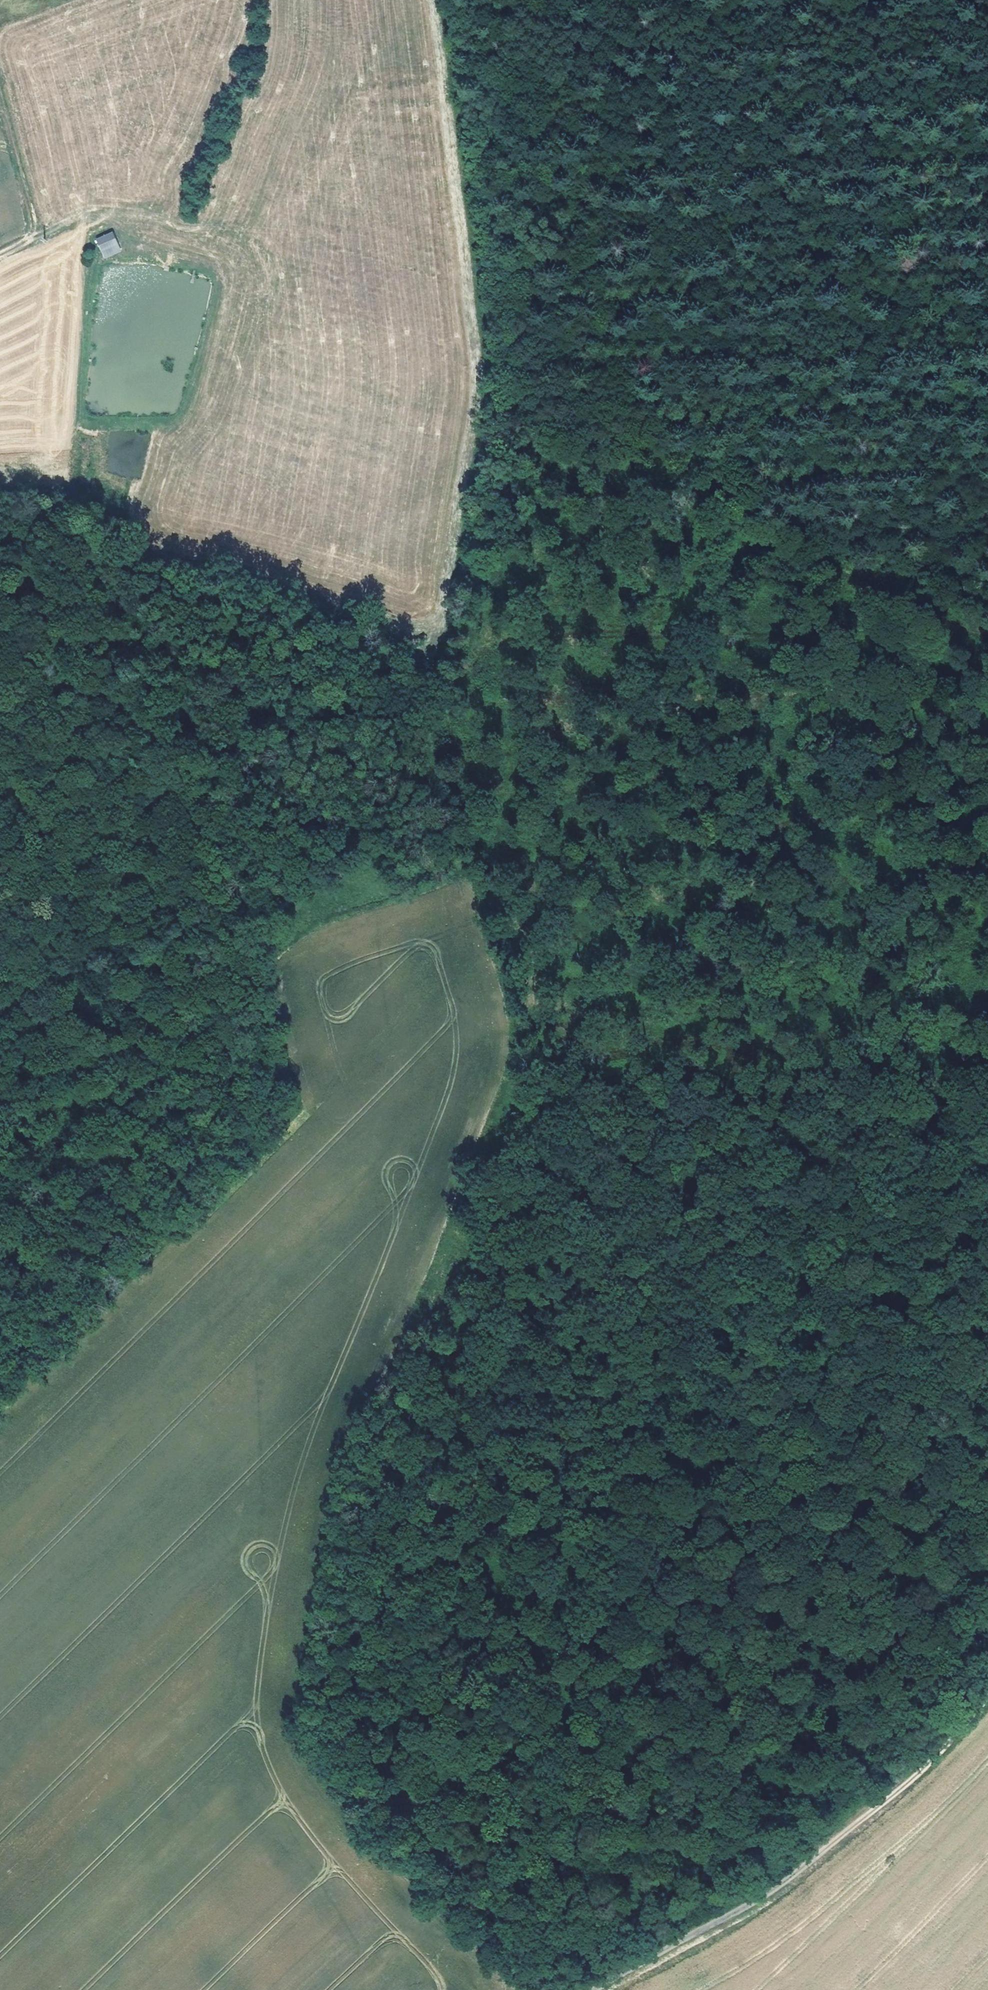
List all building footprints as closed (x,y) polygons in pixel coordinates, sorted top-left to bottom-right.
[(112,231),(95,239),(104,259),(121,251),(112,231)]
